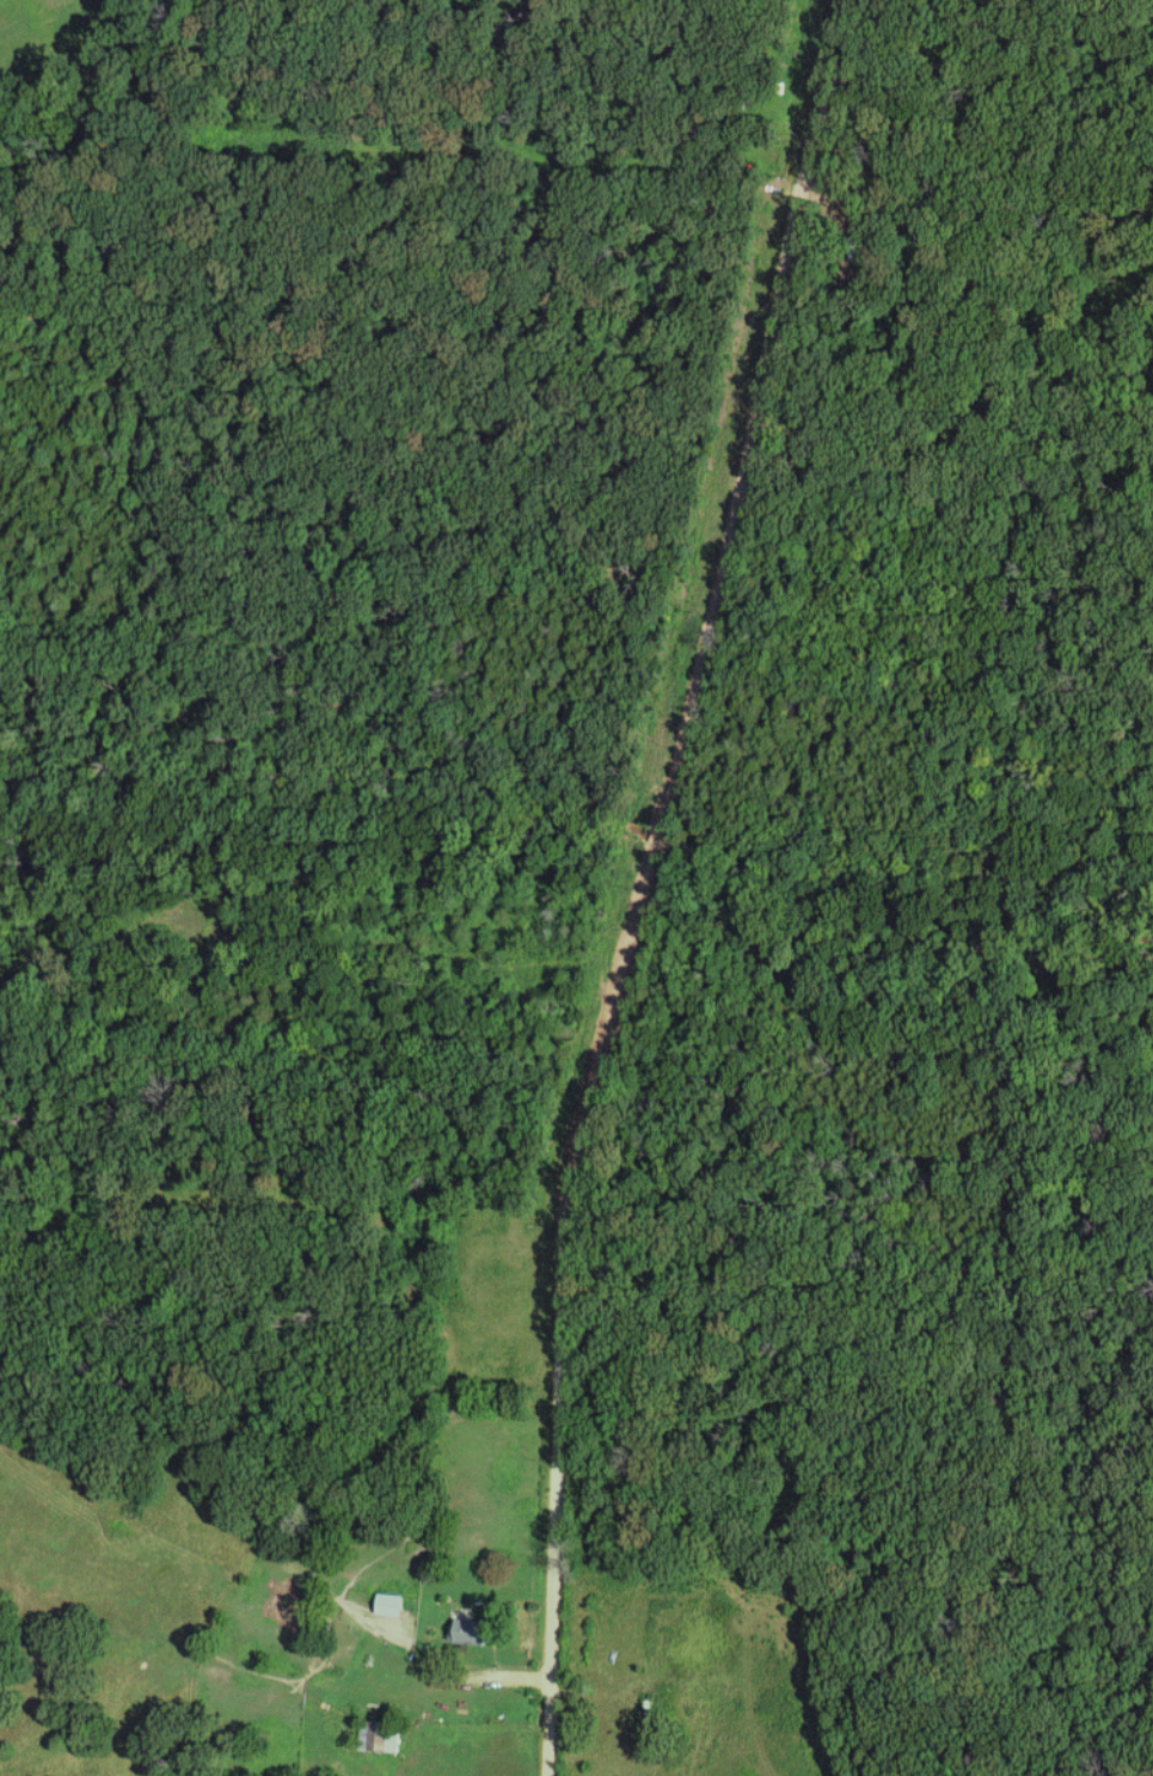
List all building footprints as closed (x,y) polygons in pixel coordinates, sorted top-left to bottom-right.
[(404,1595),(379,1594),(378,1615),(403,1616),(404,1595)] [(495,1644),(495,1619),(454,1619),(454,1644),(495,1644)] [(362,1722),(362,1752),(390,1752),(390,1722),(362,1722)]
